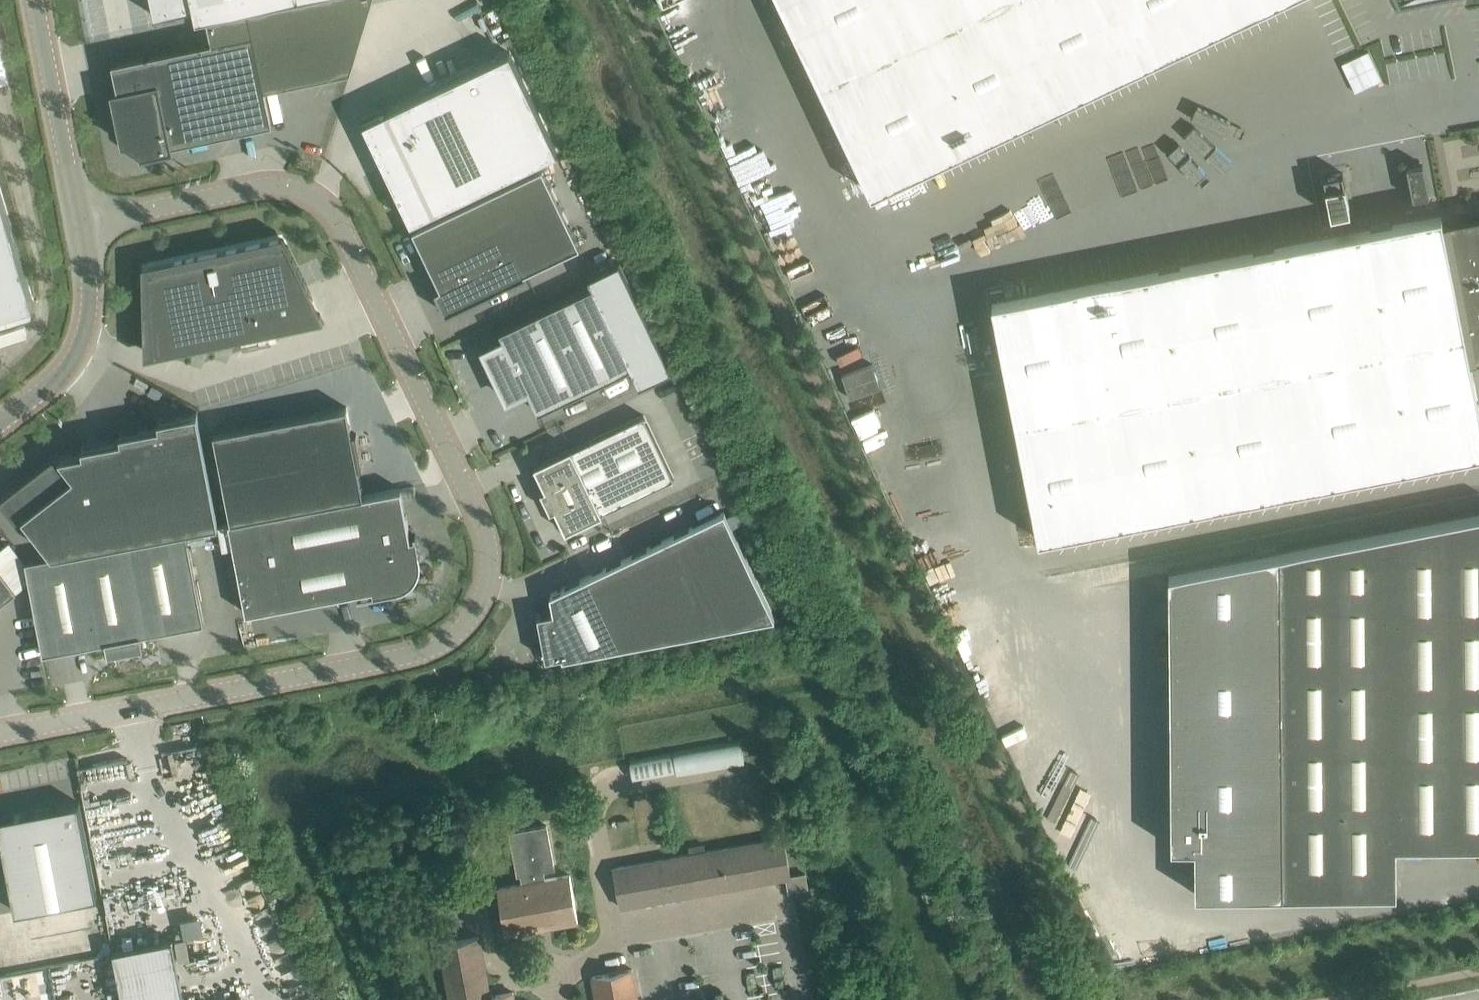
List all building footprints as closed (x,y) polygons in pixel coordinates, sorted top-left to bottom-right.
[(125,141),(142,152),(142,154),(172,147),(172,144),(273,122),(265,87),(351,70),(372,0),(289,0),(209,17),(214,40),(112,62),(118,90),(113,91),(123,141),(125,141)] [(154,13),(193,6),(196,17),(211,14),(283,0),(152,0),(154,13)] [(872,193),(1245,16),(1279,0),(781,0),(872,193)] [(401,103),(364,121),(381,156),(411,221),(449,203),(557,151),(527,87),(510,52),(401,103)] [(1423,156),(1406,159),(1412,191),(1429,188),(1423,156)] [(542,167),(413,229),(441,287),(437,289),(436,288),(435,289),(446,313),(526,274),(525,272),(580,246),(542,167)] [(1324,174),(1332,214),(1351,210),(1343,171),(1324,174)] [(34,301),(0,187),(0,311),(34,301)] [(992,301),(1039,538),(1478,452),(1478,404),(1471,360),(1443,222),(1441,213),(992,301)] [(1443,222),(1471,360),(1478,359),(1477,355),(1478,354),(1478,215),(1456,219),(1457,223),(1452,224),(1451,220),(1443,222)] [(152,333),(153,354),(159,353),(159,354),(324,320),(288,245),(287,245),(284,240),(279,241),(278,240),(175,262),(148,268),(149,288),(148,288),(151,331),(150,331),(150,333),(152,333)] [(501,378),(498,379),(508,398),(527,389),(538,412),(631,367),(639,386),(671,371),(620,262),(588,277),(592,287),(500,331),(504,340),(484,350),(493,369),(496,368),(501,378)] [(231,521),(364,495),(358,467),(363,466),(357,433),(352,434),(347,406),(273,420),(214,432),(231,521)] [(0,498),(0,499),(17,520),(23,516),(53,555),(218,523),(197,412),(158,419),(159,425),(120,433),(121,439),(82,446),(83,452),(59,457),(57,454),(0,498)] [(644,414),(572,449),(572,447),(534,465),(546,489),(542,490),(541,490),(551,511),(552,510),(552,509),(555,508),(566,531),(603,513),(603,512),(674,477),(644,414)] [(233,545),(246,613),(373,589),(373,593),(370,593),(370,595),(398,590),(400,589),(402,589),(405,587),(407,586),(409,585),(411,583),(413,581),(415,579),(416,578),(417,576),(418,573),(419,570),(420,568),(421,565),(421,562),(421,560),(421,558),(416,533),(414,534),(415,537),(411,538),(401,488),(364,495),(231,521),(219,523),(224,547),(233,545)] [(538,615),(546,658),(562,655),(563,659),(775,618),(724,511),(550,594),(554,611),(538,615)] [(1280,551),(1283,893),(1397,892),(1397,844),(1478,843),(1478,513),(1280,551)] [(106,641),(108,653),(144,646),(141,635),(168,630),(204,623),(186,530),(167,533),(26,560),(43,653),(106,641)] [(0,550),(0,603),(28,582),(24,561),(10,542),(0,550)] [(1099,592),(1118,593),(1119,583),(1099,583),(1099,592)] [(23,661),(26,676),(46,673),(43,657),(23,661)] [(678,773),(747,761),(743,739),(629,760),(633,779),(678,772),(678,773)] [(1054,838),(1078,827),(1063,791),(1038,801),(1054,838)] [(6,819),(2,826),(3,834),(0,835),(15,912),(98,896),(80,802),(14,814),(15,817),(6,819)] [(523,883),(498,888),(506,933),(578,920),(575,901),(570,874),(545,879),(543,871),(554,869),(547,825),(510,831),(518,874),(521,873),(523,883)] [(805,873),(790,876),(784,836),(614,867),(621,907),(786,878),(789,890),(808,887),(805,873)] [(456,923),(447,925),(450,937),(459,935),(456,923)] [(513,992),(491,996),(479,936),(439,944),(450,999),(515,999),(513,992)] [(172,938),(113,950),(123,999),(185,999),(172,938)] [(633,969),(592,977),(597,999),(638,999),(633,969)]
